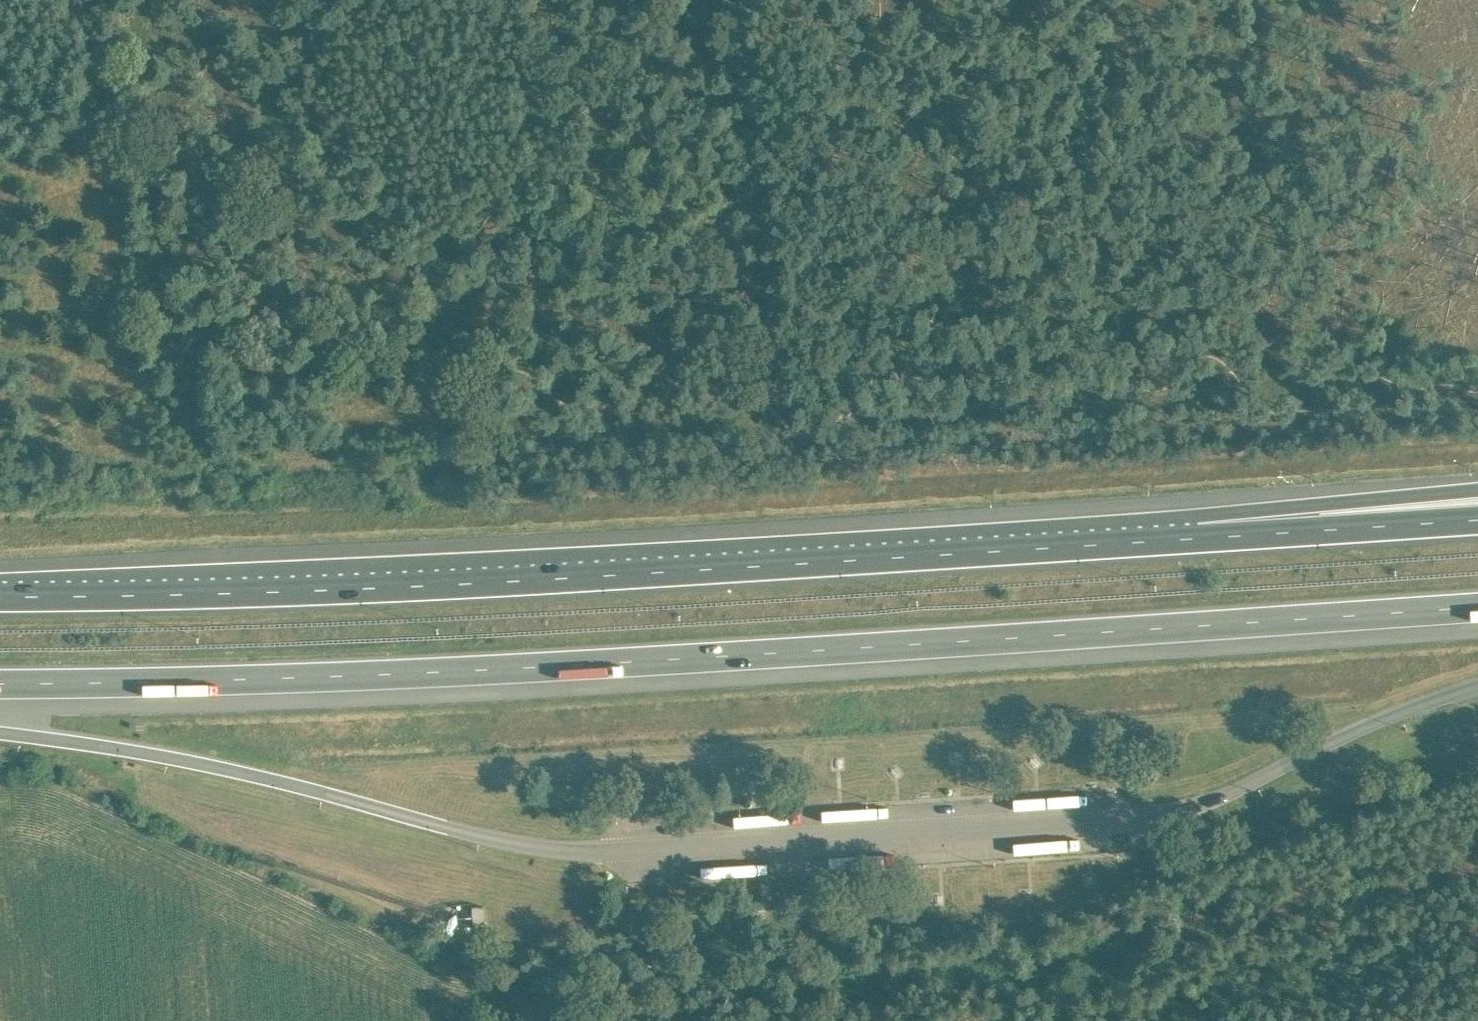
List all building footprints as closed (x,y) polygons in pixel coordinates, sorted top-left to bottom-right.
[(1038,806),(1098,803),(1098,792),(1038,795),(1038,806)] [(485,905),(472,906),(472,908),(472,910),(474,924),(474,925),(474,927),(486,927),(485,905)]
